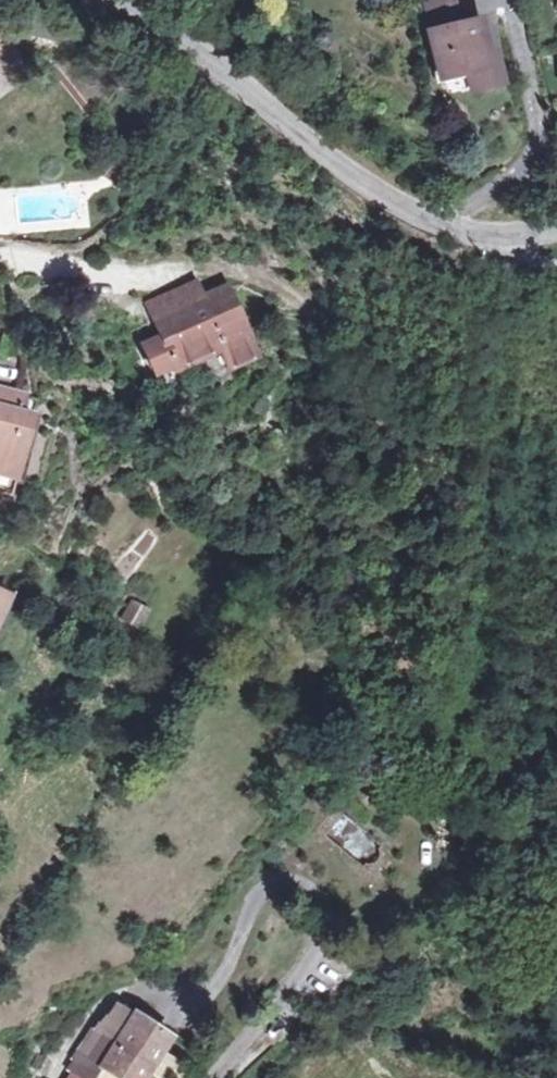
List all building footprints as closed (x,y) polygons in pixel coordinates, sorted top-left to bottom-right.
[(529,53),(518,57),(502,15),(486,20),(480,0),(445,0),(469,74),(495,65),(502,83),(535,74),(529,53)] [(6,39),(0,43),(0,58),(12,51),(6,39)] [(159,289),(168,311),(153,317),(163,342),(142,351),(151,371),(172,362),(174,368),(219,347),(228,367),(260,353),(230,284),(210,293),(201,271),(159,289)] [(168,311),(159,289),(144,295),(153,317),(168,311)] [(0,412),(0,469),(21,475),(38,414),(27,411),(31,395),(0,388),(0,402),(2,403),(0,412)] [(10,592),(0,587),(0,622),(10,592)] [(138,626),(148,607),(129,598),(119,617),(138,626)] [(361,862),(378,847),(360,827),(343,842),(361,862)] [(138,1013),(103,1066),(120,1077),(152,1077),(177,1038),(140,1012),(138,1013)]
